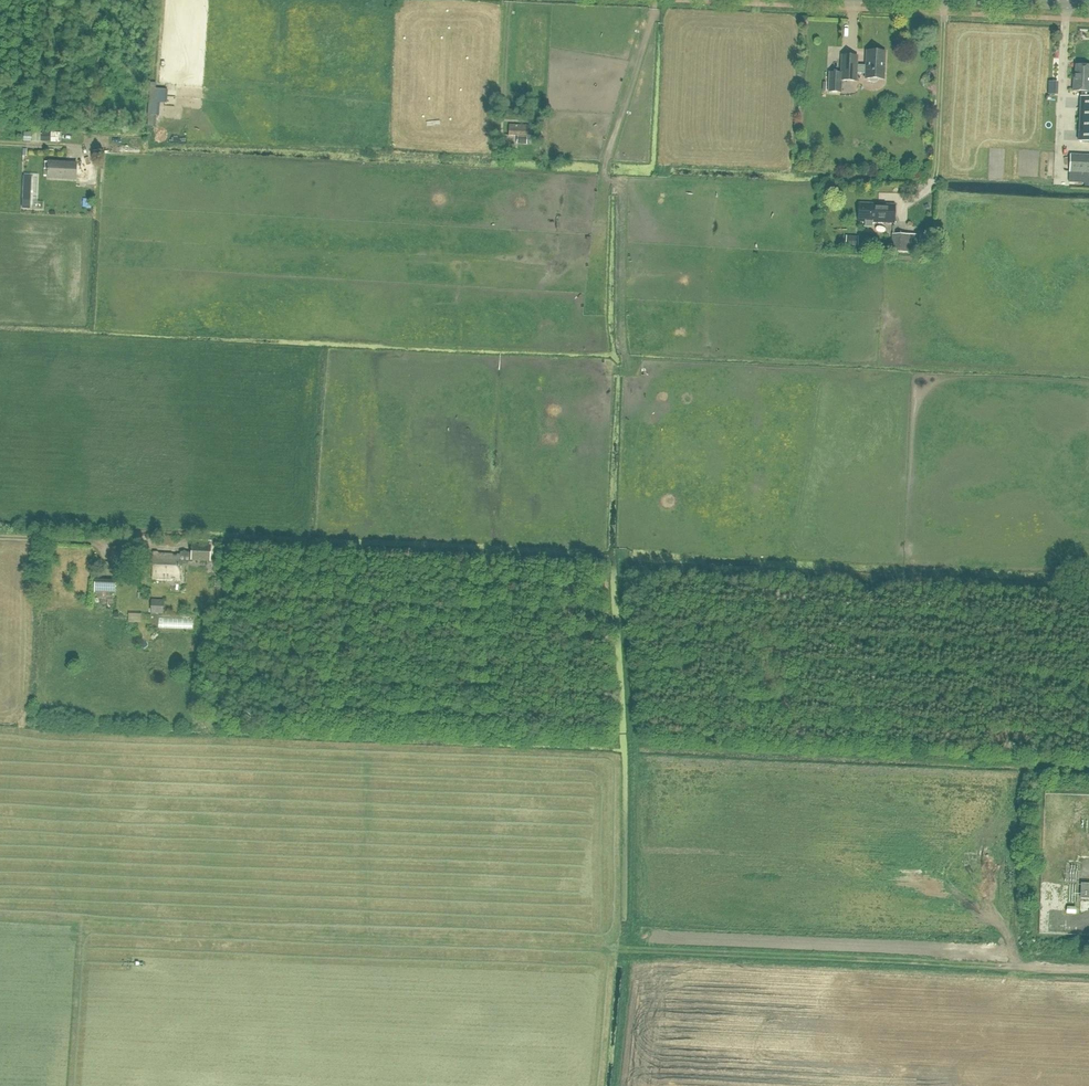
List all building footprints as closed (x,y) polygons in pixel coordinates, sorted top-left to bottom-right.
[(856,81),(856,74),(865,74),(865,79),(867,79),(868,81),(870,82),(875,83),(877,81),(878,79),(884,80),(885,52),(866,52),(865,66),(857,66),(857,57),(841,56),(841,74),(829,73),(828,92),(841,93),(841,81),(856,81)] [(1081,91),(1081,97),(1081,96),(1079,141),(1088,142),(1088,66),(1076,65),(1075,82),(1073,82),(1073,90),(1081,91)] [(1059,91),(1059,78),(1051,78),(1051,91),(1059,91)] [(509,125),(509,136),(528,136),(528,126),(509,125)] [(1079,172),(1079,183),(1088,184),(1088,155),(1070,154),(1069,172),(1079,172)] [(48,162),(48,178),(77,180),(77,178),(89,179),(90,165),(77,164),(77,163),(48,162)] [(894,224),(895,206),(859,204),(858,227),(867,227),(867,226),(872,226),(872,223),(894,224)] [(891,253),(908,254),(913,254),(914,236),(908,235),(892,234),(891,253)] [(180,552),(180,556),(143,554),(142,570),(153,571),(153,579),(179,580),(180,561),(193,562),(193,560),(210,560),(210,545),(192,544),(191,553),(180,552)] [(115,593),(115,580),(94,580),(94,593),(96,593),(96,597),(103,597),(103,593),(115,593)] [(163,614),(164,601),(151,600),(150,613),(163,614)] [(159,619),(159,626),(180,625),(180,618),(159,619)] [(1081,883),(1080,899),(1088,899),(1088,884),(1081,883)]
